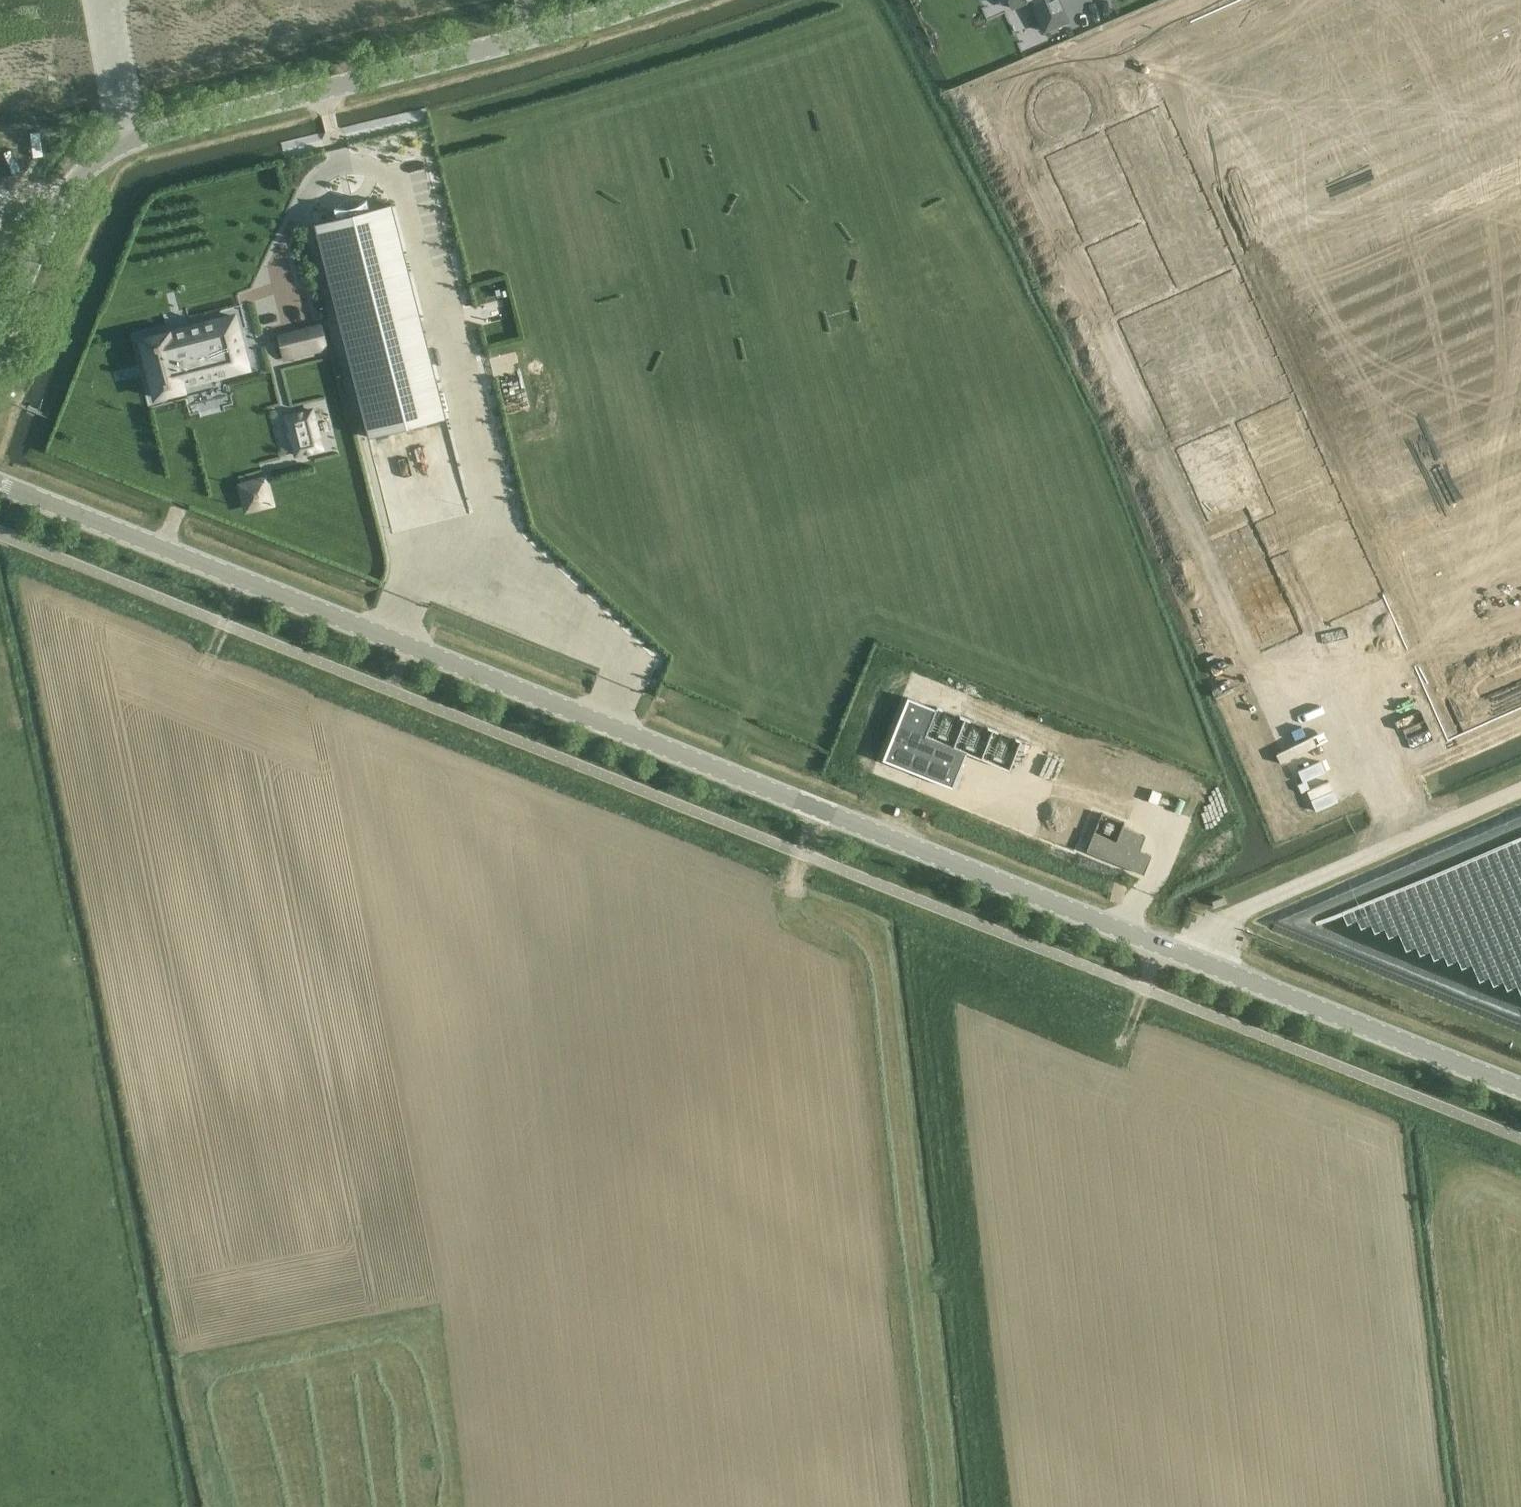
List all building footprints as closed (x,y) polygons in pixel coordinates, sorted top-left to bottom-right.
[(1068,21),(1059,0),(1038,0),(1040,4),(1034,7),(1044,31),(1068,21)] [(366,200),(367,200),(366,199),(364,201),(361,203),(358,204),(356,205),(353,206),(350,207),(347,208),(344,208),(341,208),(338,208),(335,207),(334,208),(335,208),(337,217),(314,223),(368,436),(446,417),(392,203),(369,209),(366,200)] [(168,332),(140,339),(155,397),(183,390),(182,385),(247,368),(234,315),(191,326),(192,330),(169,336),(168,332)] [(320,447),(311,410),(287,417),(297,453),(320,447)] [(908,697),(882,760),(953,788),(967,752),(1010,769),(1021,741),(1021,740),(1016,738),(997,730),(987,726),(970,719),(960,715),(942,708),(937,706),(936,707),(936,708),(908,697)] [(1087,851),(1144,874),(1151,856),(1139,851),(1145,836),(1122,827),(1116,842),(1094,833),(1087,851)]
